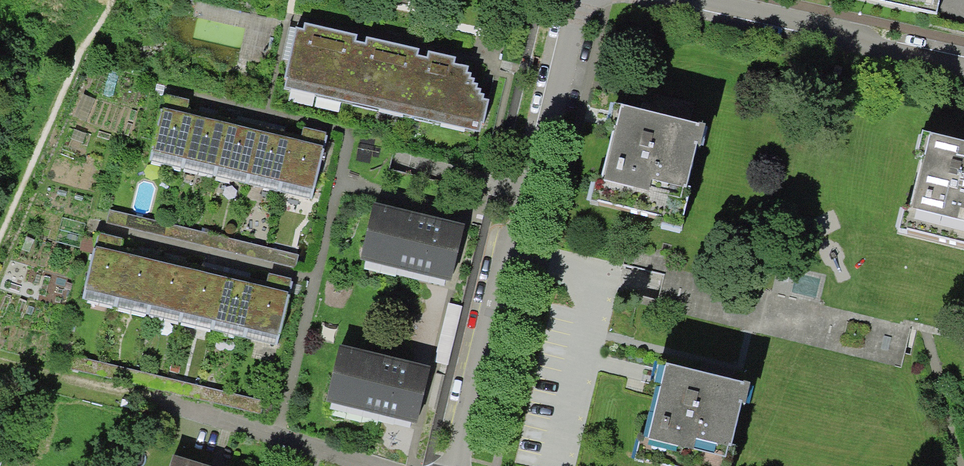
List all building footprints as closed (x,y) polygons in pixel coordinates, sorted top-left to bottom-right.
[(864,3),(941,19),(945,0),(864,0),(864,3)] [(286,79),(284,88),(480,132),(489,100),(469,66),(454,63),(455,57),(428,51),(427,57),(418,55),(419,49),(366,37),(365,43),(356,41),(357,34),(304,22),(303,28),(296,26),(284,79),(286,79)] [(328,149),(166,114),(157,157),(318,192),(328,149)] [(697,209),(714,133),(637,115),(618,190),(697,209)] [(945,142),(928,215),(963,223),(963,146),(945,142)] [(474,230),(373,208),(362,261),(462,283),(474,230)] [(293,292),(99,251),(89,297),(284,339),(293,292)] [(435,373),(344,351),(332,401),(423,422),(435,373)] [(759,394),(680,374),(662,445),(740,465),(759,394)]
